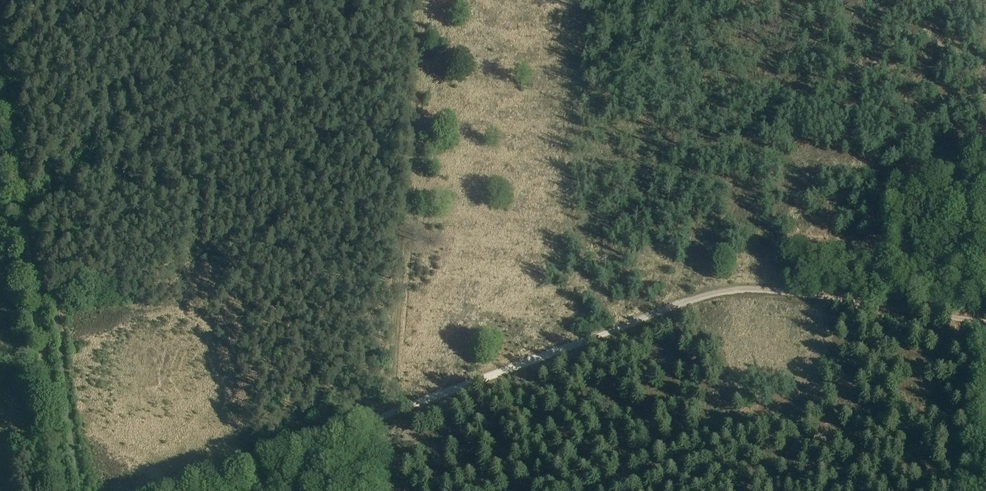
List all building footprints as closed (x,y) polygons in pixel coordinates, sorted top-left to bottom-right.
[(444,379),(435,383),(439,392),(448,388),(444,379)]
